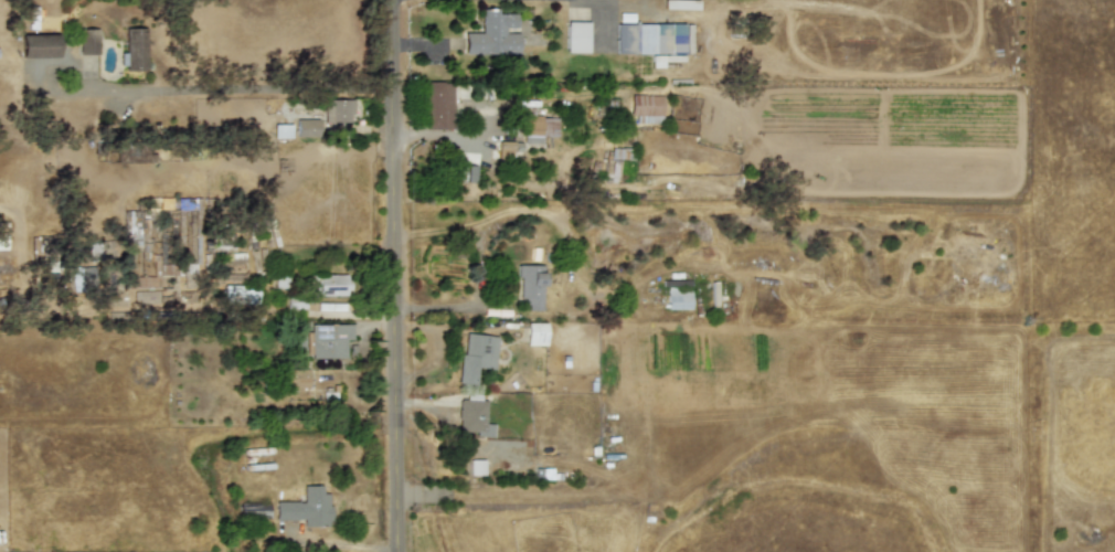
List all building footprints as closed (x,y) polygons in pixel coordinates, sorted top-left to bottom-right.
[(662,9),(695,9),(695,0),(663,0),(662,9)] [(519,54),(519,31),(516,31),(516,14),(496,14),(496,10),(480,10),(480,32),(464,32),(464,54),(519,54)] [(588,22),(566,22),(565,52),(587,53),(588,22)] [(616,54),(682,53),(682,23),(616,24),(616,54)] [(145,28),(125,29),(125,53),(119,53),(119,70),(146,70),(145,28)] [(78,29),(78,54),(97,54),(97,29),(78,29)] [(57,56),(56,34),(19,34),(20,57),(57,56)] [(663,67),(663,62),(681,61),(681,54),(651,55),(651,67),(663,67)] [(424,128),(453,128),(452,82),(423,82),(424,128)] [(630,123),(660,124),(661,96),(631,95),(630,123)] [(351,99),(323,99),(325,123),(351,123),(351,99)] [(558,137),(558,117),(524,116),(523,142),(541,144),(541,137),(558,137)] [(296,137),(318,136),(318,119),(296,119),(296,137)] [(273,137),(289,138),(290,125),(273,124),(273,137)] [(512,153),(511,142),(498,142),(498,155),(512,153)] [(476,166),(458,164),(458,176),(464,176),(464,182),(475,182),(476,166)] [(139,238),(140,211),(125,211),(124,238),(139,238)] [(171,261),(191,262),(192,238),(188,238),(189,215),(172,214),(171,261)] [(542,310),(542,265),(518,265),(518,299),(527,299),(527,310),(542,310)] [(94,290),(93,267),(72,267),(73,291),(94,290)] [(348,275),(318,274),(318,295),(348,295),(348,275)] [(689,282),(667,283),(667,309),(690,309),(689,282)] [(257,305),(258,286),(224,285),(224,304),(257,305)] [(546,323),(527,322),(527,346),(545,346),(546,323)] [(352,325),(307,323),(307,358),(346,358),(346,340),(352,340),(352,325)] [(458,383),(474,384),(476,368),(493,370),(497,337),(464,333),(458,383)] [(308,369),(285,369),(285,388),(308,389),(308,369)] [(458,400),(457,432),(476,432),(476,436),(492,437),(492,424),(485,424),(486,397),(466,397),(466,400),(458,400)] [(484,475),(484,460),(469,460),(469,475),(484,475)] [(304,526),(330,527),(330,493),(321,493),(321,485),(302,485),(302,501),(275,501),(275,520),(304,520),(304,526)] [(268,502),(240,503),(241,518),(269,517),(268,502)]
